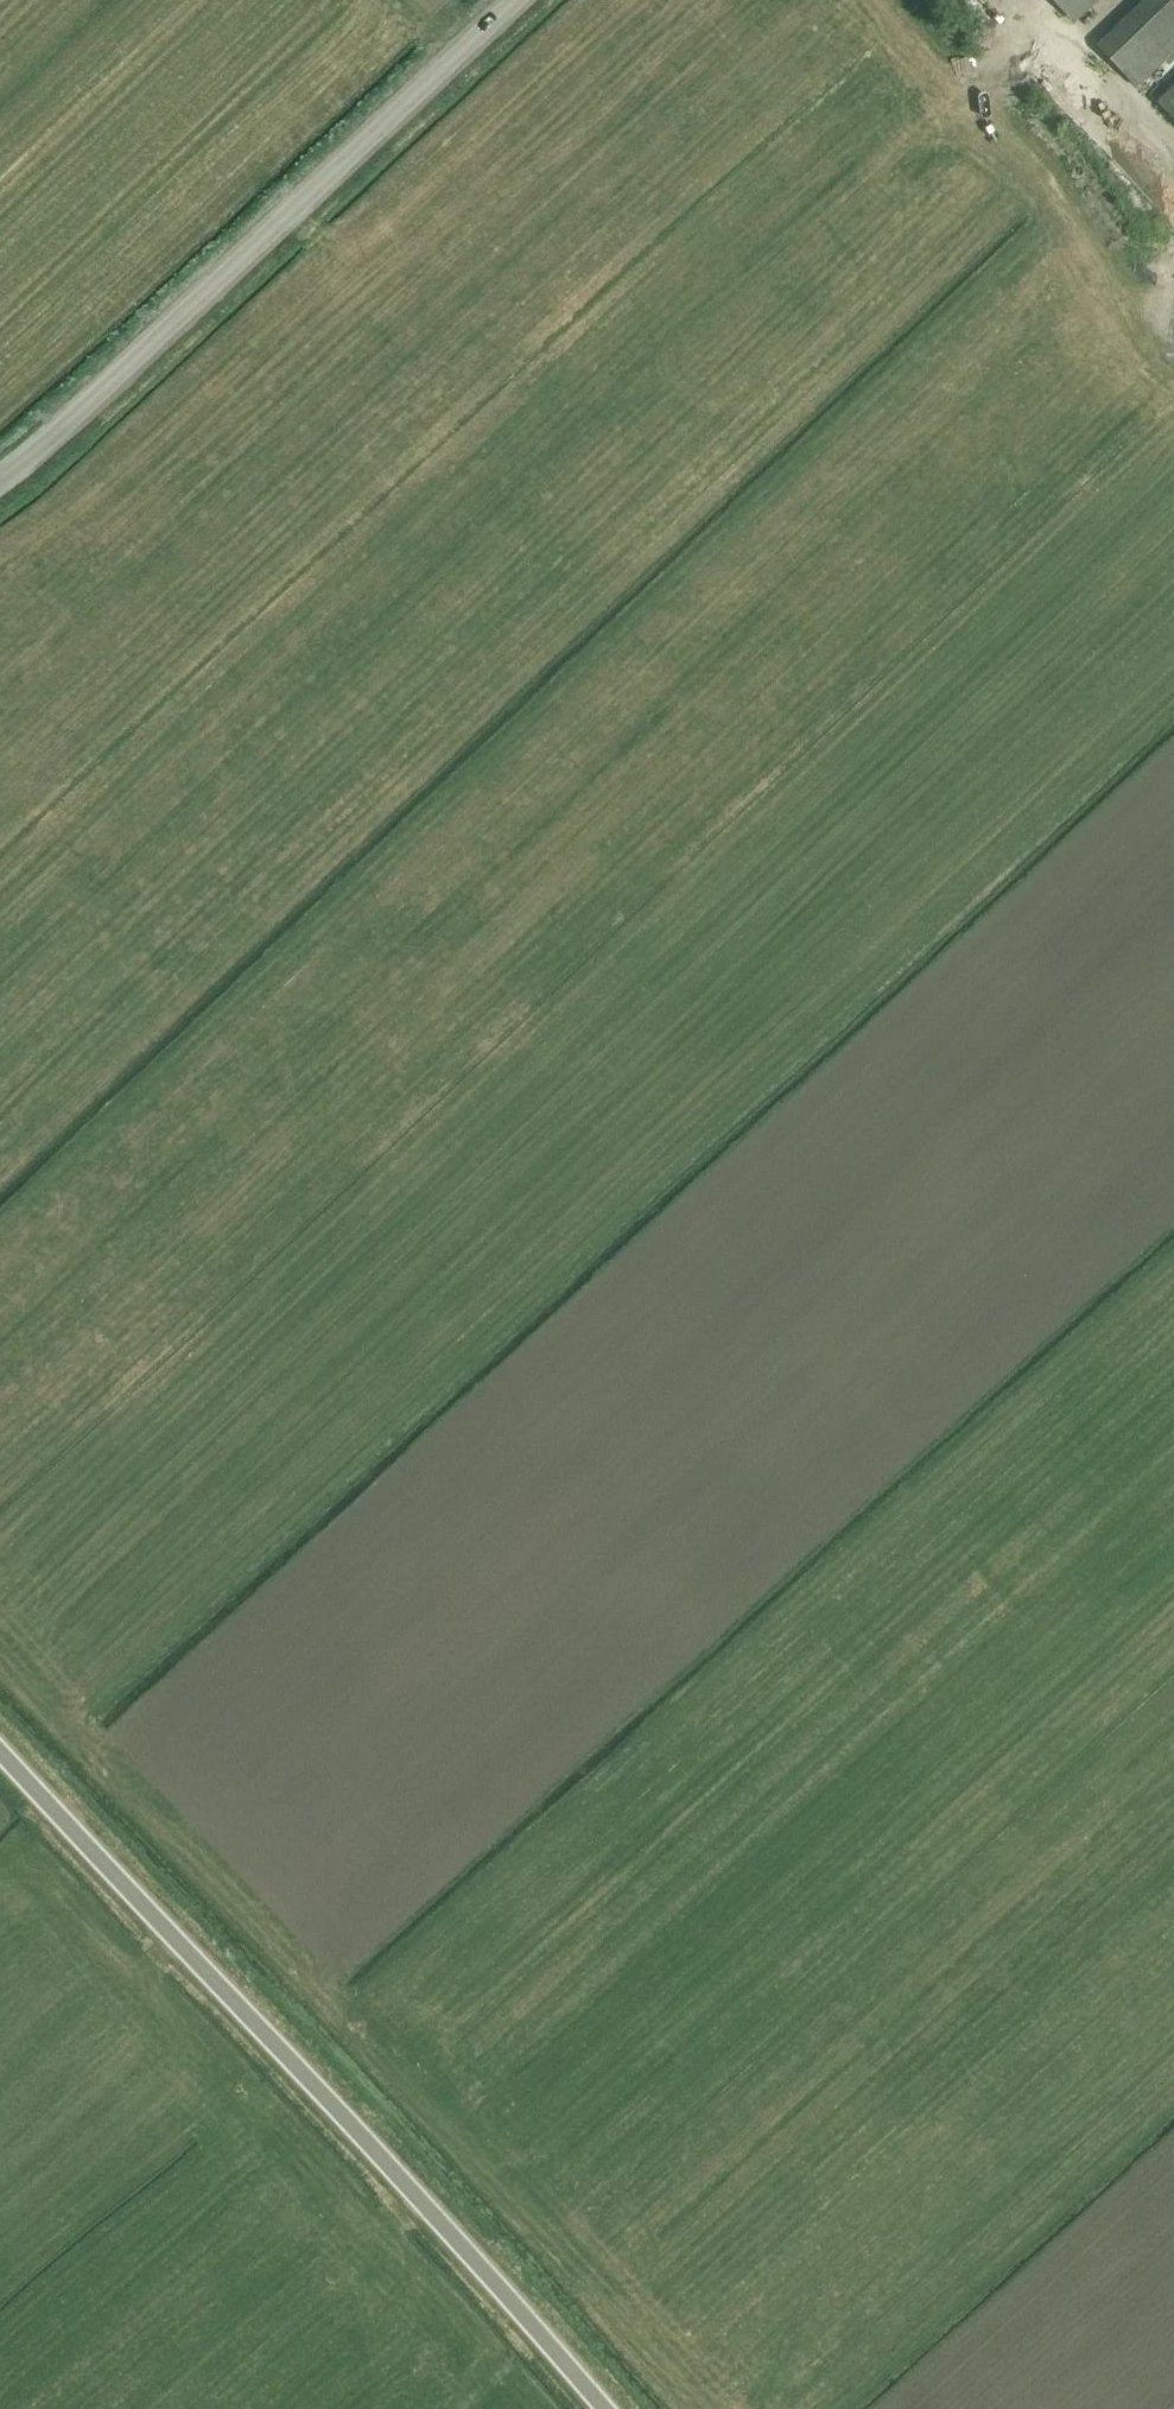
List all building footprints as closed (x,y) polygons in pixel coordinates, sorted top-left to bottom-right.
[(1075,22),(1098,0),(1054,0),(1075,22)] [(1098,46),(1137,87),(1173,52),(1173,0),(1146,0),(1098,46)] [(1159,103),(1173,119),(1173,89),(1159,103)]
